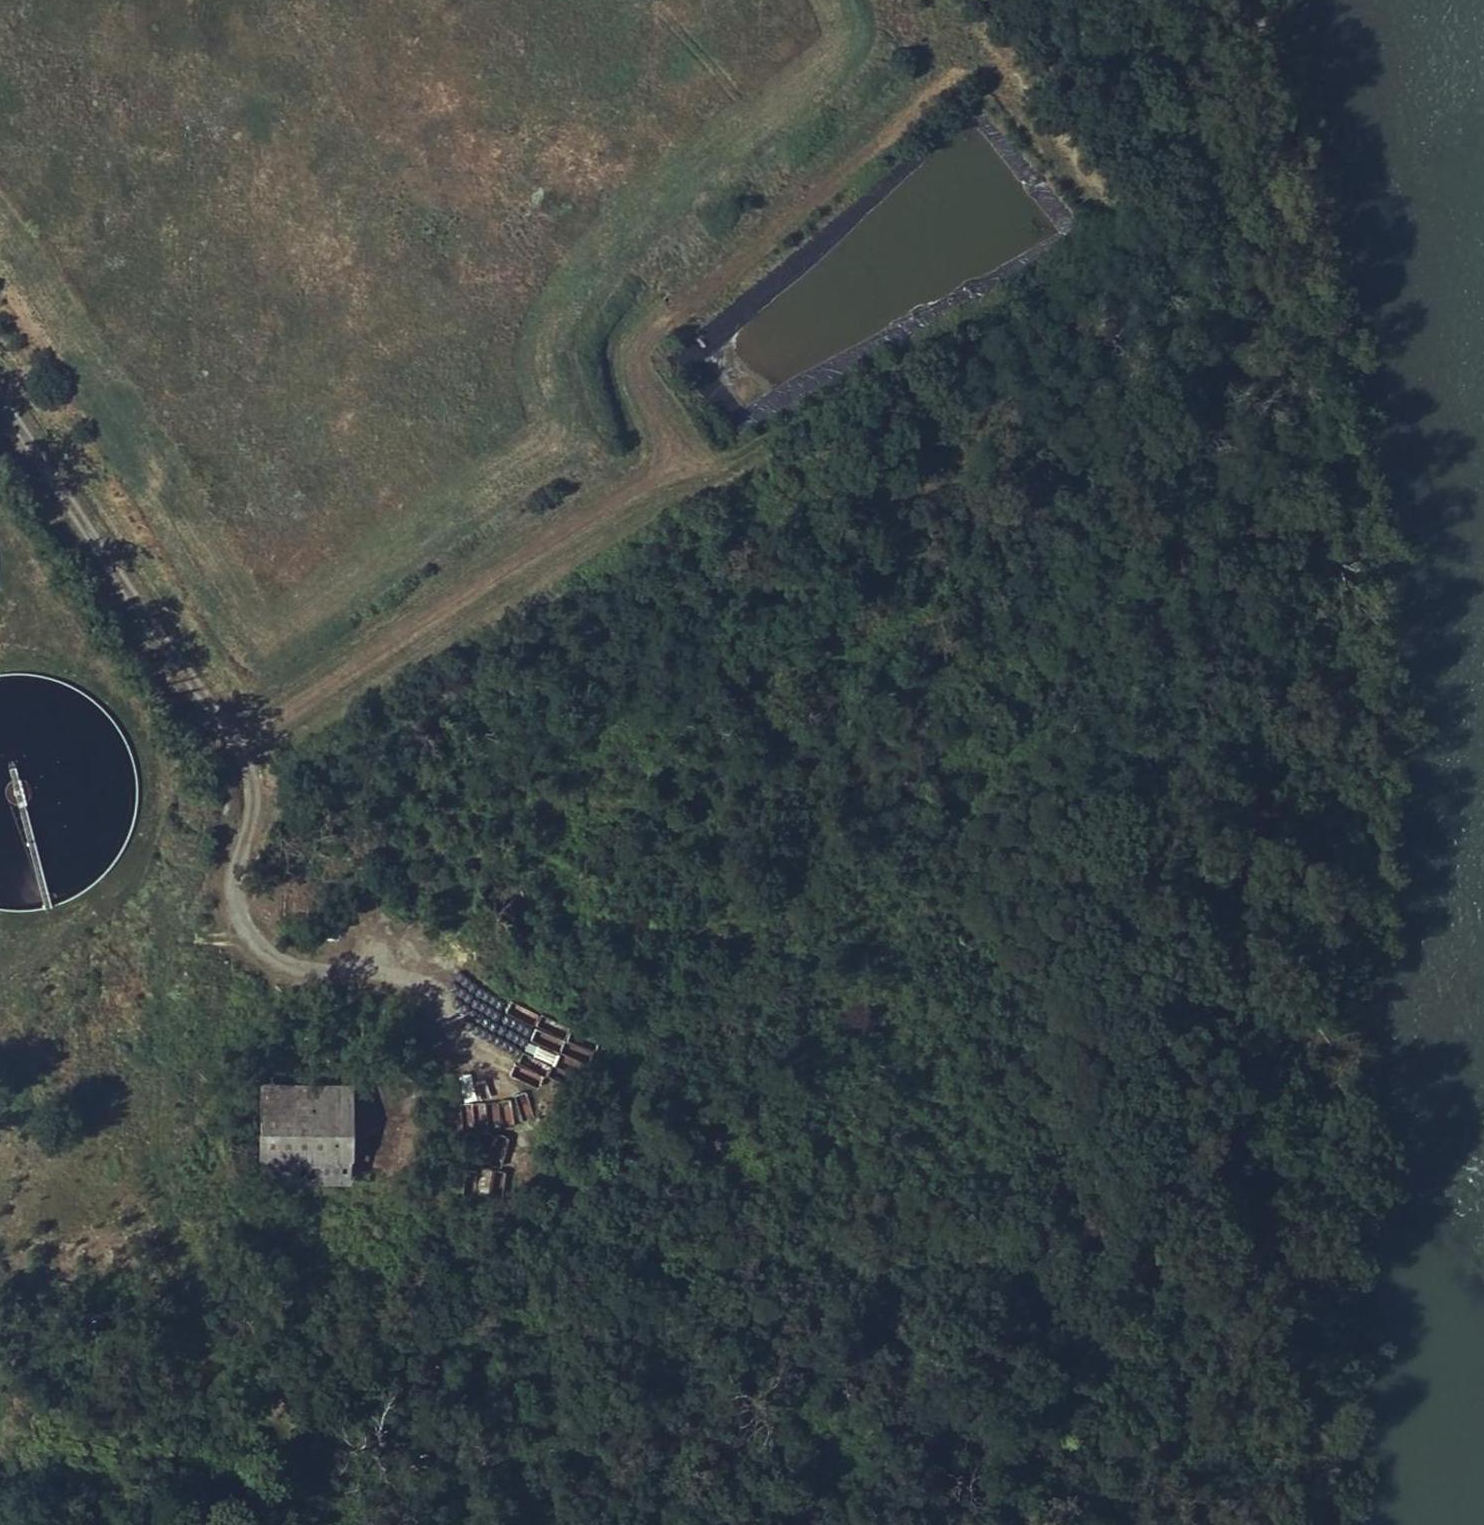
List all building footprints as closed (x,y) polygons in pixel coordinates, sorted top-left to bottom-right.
[(573,1026),(566,1048),(589,1056),(597,1035),(573,1026)] [(263,1079),(262,1178),(351,1179),(353,1080),(263,1079)] [(476,1164),(473,1191),(501,1194),(504,1168),(476,1164)]
